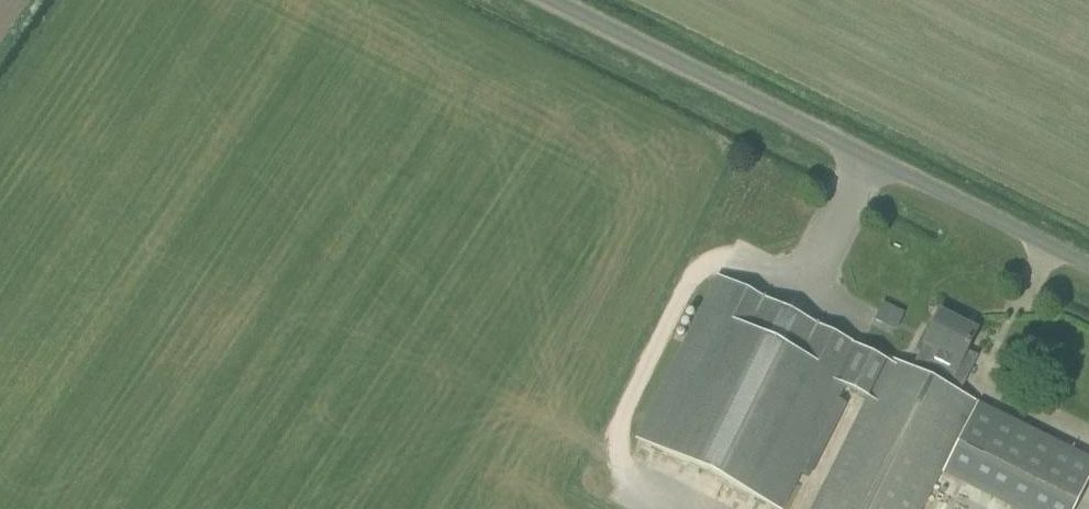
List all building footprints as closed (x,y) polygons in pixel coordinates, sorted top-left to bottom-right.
[(939,314),(928,333),(924,331),(914,352),(919,355),(911,371),(910,370),(888,358),(886,361),(716,276),(635,439),(774,508),(783,508),(844,390),(866,401),(812,508),(923,508),(940,475),(1008,508),(1075,508),(1088,480),(1088,459),(976,404),(953,391),(946,388),(957,363),(960,364),(965,352),(975,332),(939,314)] [(880,302),(870,322),(894,333),(903,313),(880,302)]
